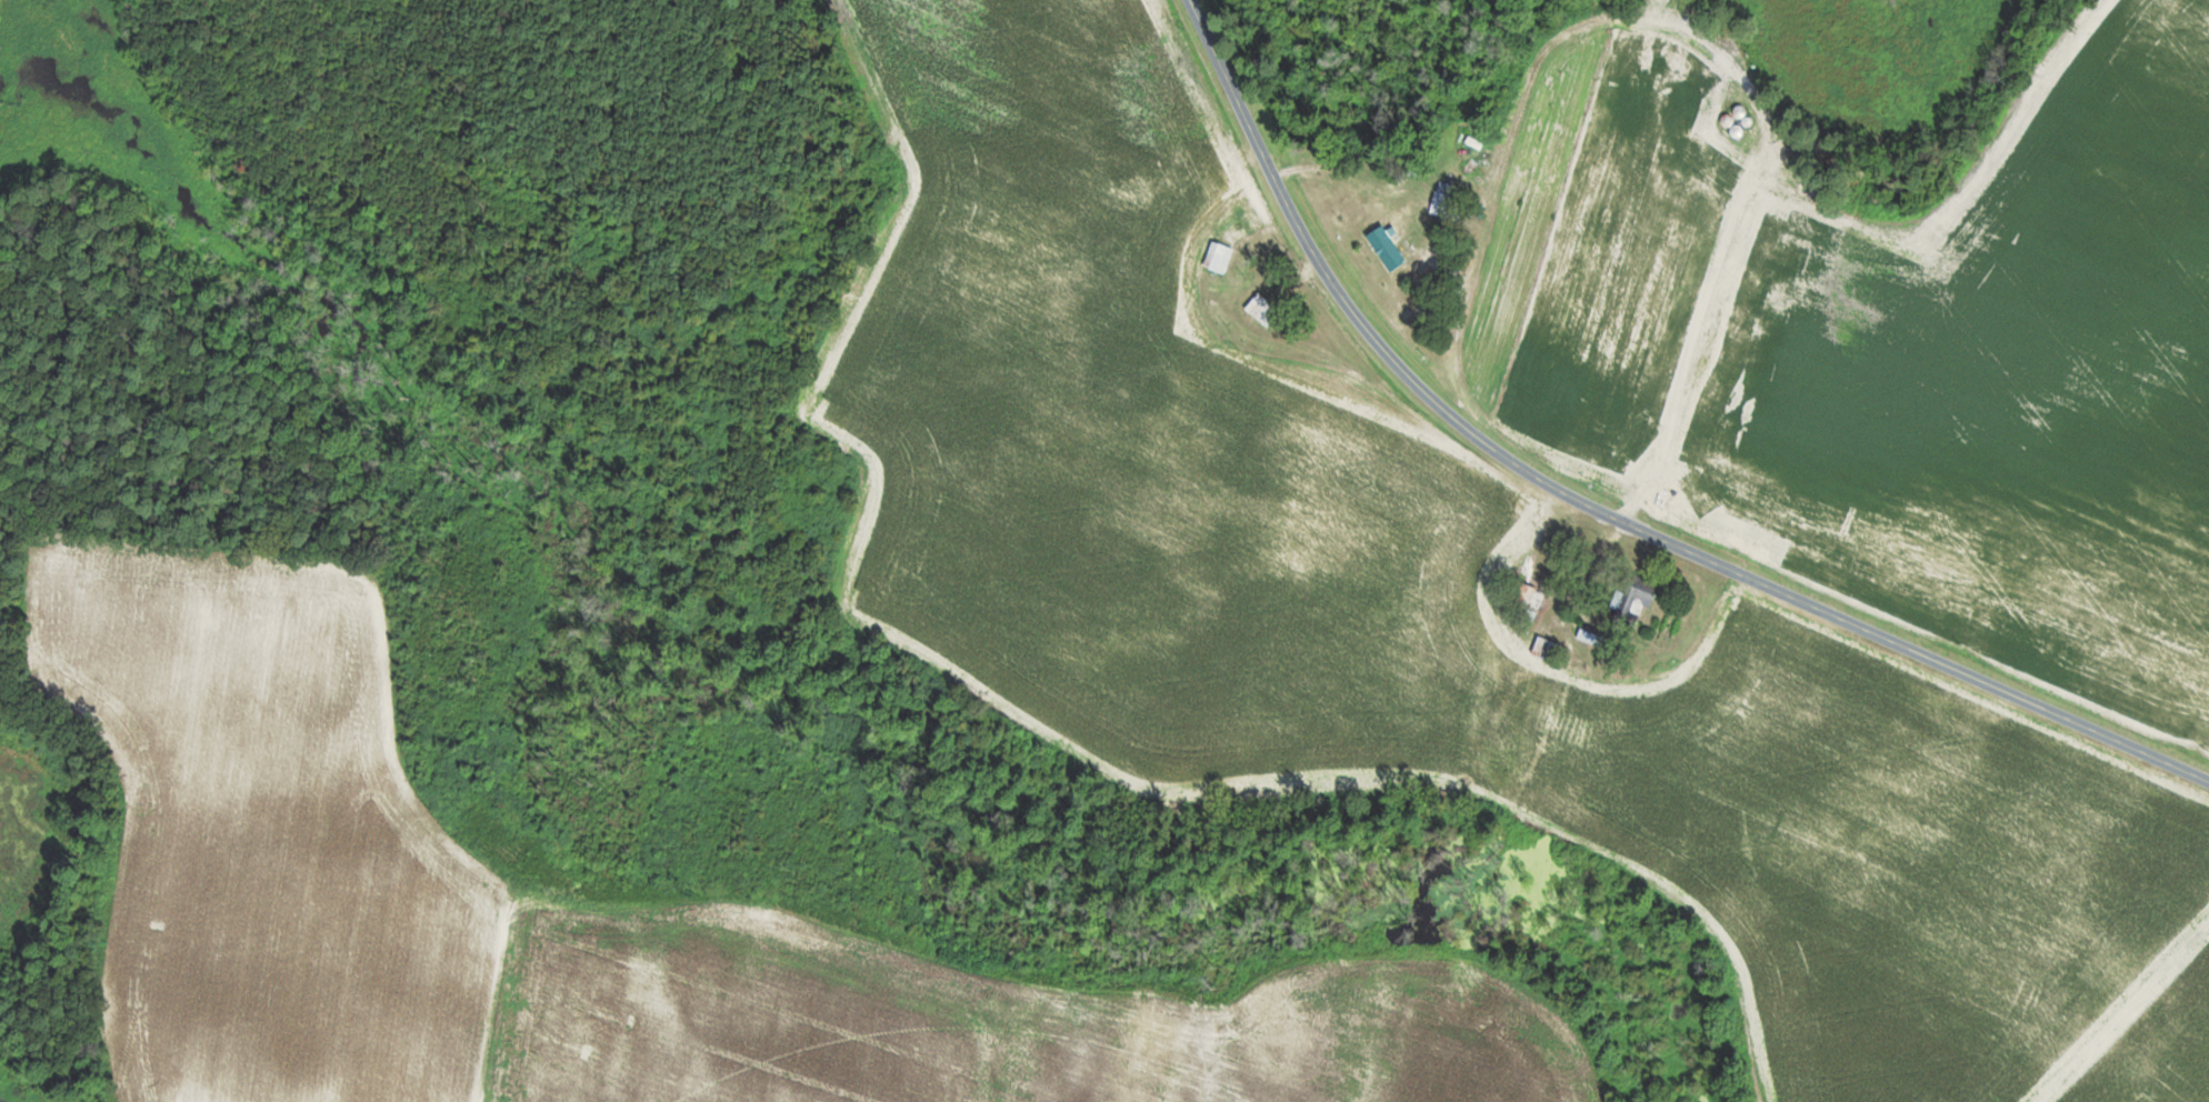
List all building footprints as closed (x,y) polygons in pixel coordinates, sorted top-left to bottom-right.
[(1686,131),(1690,118),(1676,114),(1672,127),(1686,131)] [(1387,231),(1383,223),(1378,225),(1395,268),(1406,264),(1395,237),(1399,235),(1396,227),(1387,231)] [(1225,275),(1236,250),(1214,241),(1203,266),(1225,275)] [(1268,328),(1283,312),(1261,292),(1246,309),(1268,328)] [(1611,609),(1632,616),(1637,599),(1654,604),(1660,582),(1632,573),(1626,591),(1618,588),(1611,609)] [(1533,603),(1541,593),(1526,581),(1517,591),(1533,603)] [(1604,648),(1610,633),(1585,622),(1578,637),(1604,648)] [(1533,655),(1555,663),(1562,644),(1540,635),(1533,655)]
